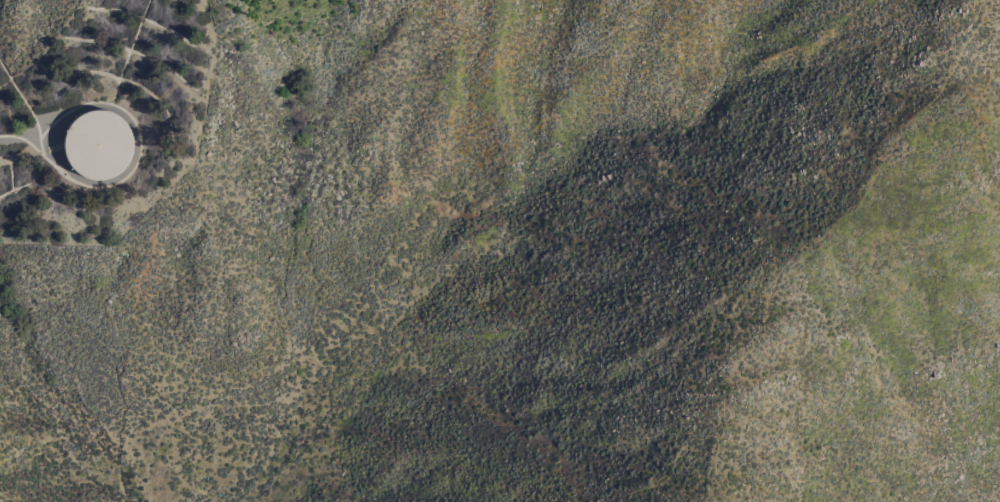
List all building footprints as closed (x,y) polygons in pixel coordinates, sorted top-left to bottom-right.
[(89,112),(100,111),(111,114),(120,121),(126,130),(130,140),(129,151),(126,162),(118,170),(109,176),(98,179),(87,177),(77,173),(71,167),(66,160),(63,151),(63,143),(64,134),(68,127),(74,120),(81,115),(89,112)]
